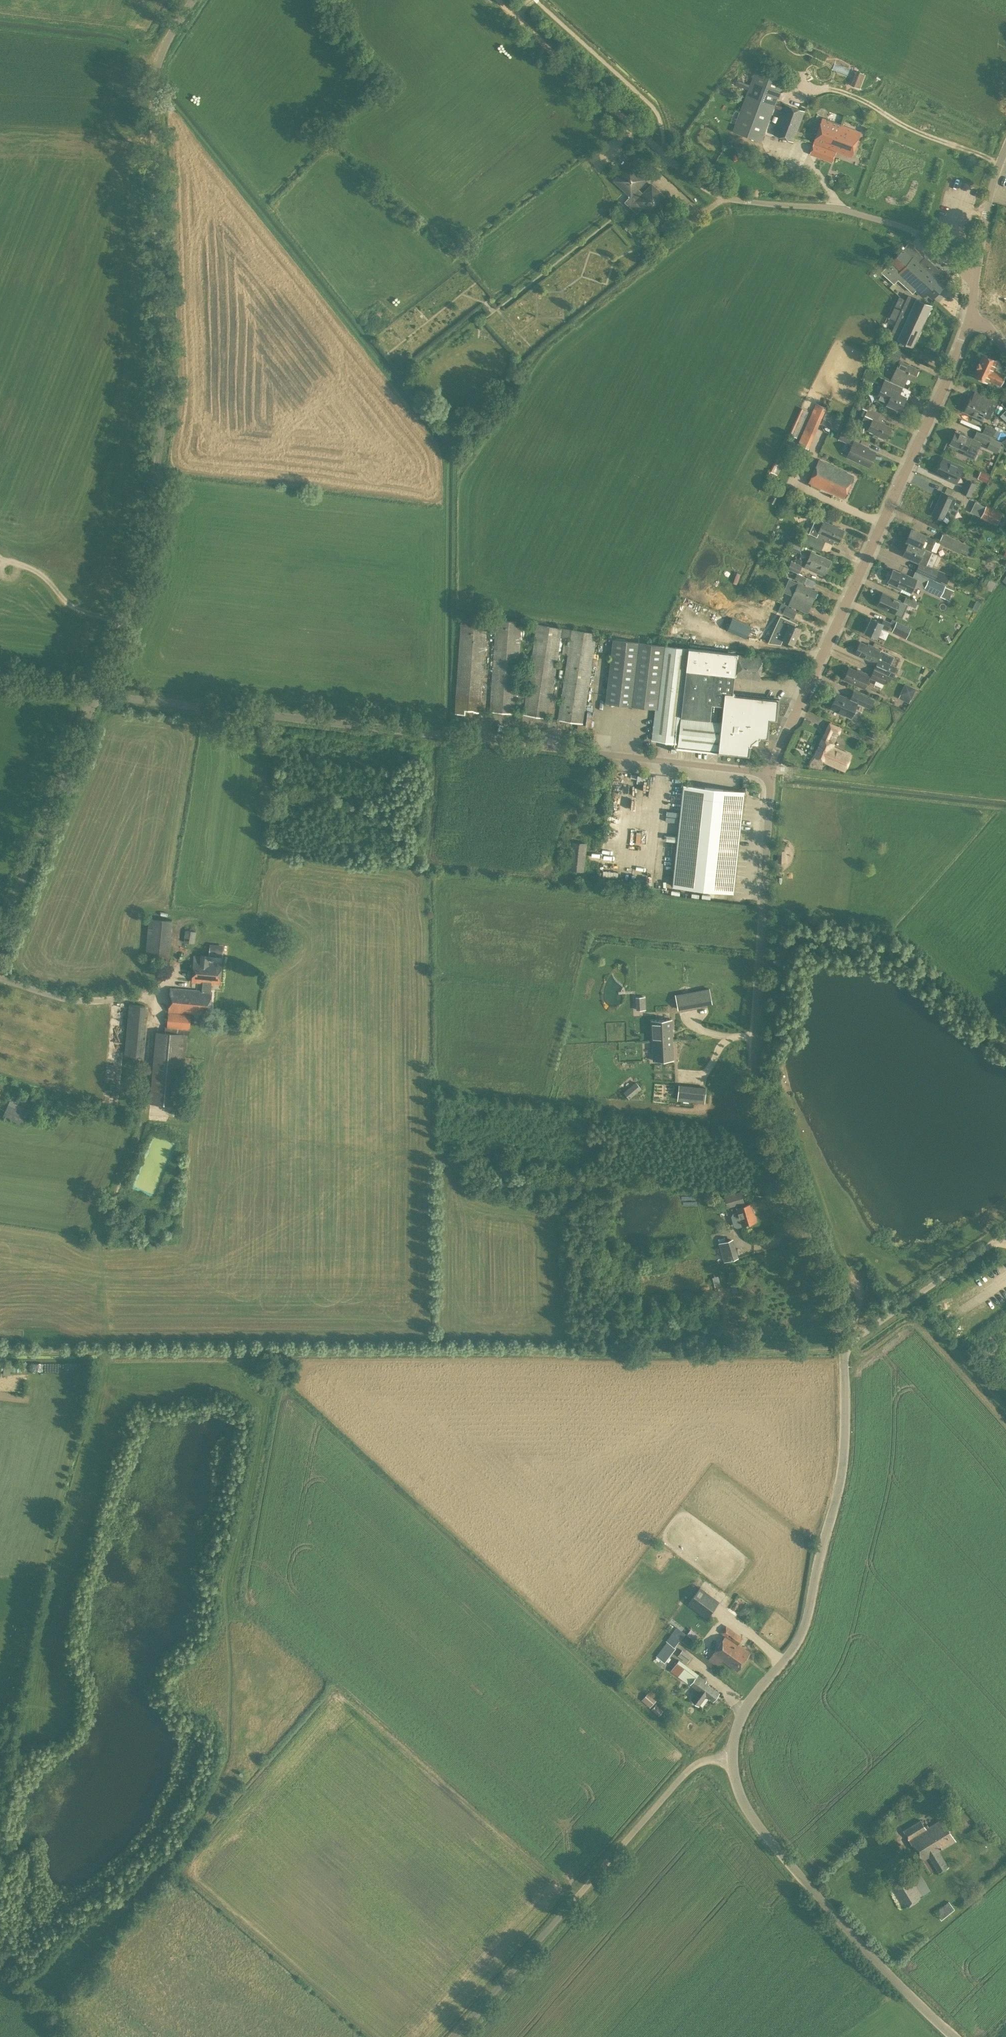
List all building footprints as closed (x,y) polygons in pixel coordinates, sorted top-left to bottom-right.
[(917,47),(908,40),(898,54),(907,61),(917,47)] [(903,47),(898,44),(894,49),(899,52),(903,47)] [(926,53),(917,47),(907,61),(916,67),(926,53)] [(935,60),(926,53),(916,67),(925,74),(926,72),(930,67),(935,60)] [(756,67),(732,131),(762,142),(785,78),(756,67)] [(934,70),(930,67),(926,72),(931,75),(934,70)] [(939,74),(934,70),(931,75),(936,79),(939,74)] [(950,74),(945,70),(941,75),(946,79),(950,74)] [(969,76),(960,70),(950,84),(959,91),(969,76)] [(955,77),(950,74),(946,79),(951,82),(955,77)] [(978,83),(969,76),(959,91),(968,97),(978,83)] [(987,89),(978,83),(968,97),(977,103),(978,101),(982,97),(987,89)] [(986,100),(982,97),(978,101),(983,105),(986,100)] [(805,111),(785,104),(773,135),(793,142),(805,111)] [(822,118),(813,143),(824,147),(827,140),(834,143),(841,125),(822,118)] [(824,147),(813,143),(809,154),(826,160),(830,149),(851,157),(860,132),(841,125),(834,143),(827,140),(824,147)] [(772,166),(767,154),(763,156),(762,153),(752,158),(759,172),(772,166)] [(668,200),(652,185),(649,182),(640,191),(635,186),(643,177),(627,161),(611,178),(627,193),(621,199),(634,211),(640,204),(653,216),(668,200)] [(912,293),(915,289),(923,296),(926,293),(932,298),(945,284),(935,274),(933,276),(919,263),(924,257),(909,243),(882,272),(894,283),(897,279),(912,293)] [(931,305),(916,298),(908,295),(905,300),(899,297),(889,318),(896,321),(889,335),(897,339),(900,340),(898,344),(907,348),(909,344),(913,346),(931,305)] [(483,303),(476,308),(482,316),(489,311),(483,303)] [(886,356),(897,362),(902,352),(890,346),(886,356)] [(1005,376),(992,370),(996,361),(982,354),(973,375),(987,381),(988,380),(1000,385),(1005,376)] [(900,361),(894,372),(890,380),(903,387),(907,378),(913,381),(918,369),(900,361)] [(871,387),(876,374),(867,371),(862,384),(871,387)] [(904,399),(906,395),(900,392),(903,387),(884,379),(874,400),(886,405),(887,404),(899,410),(904,399)] [(984,395),(980,401),(970,396),(964,411),(982,419),(988,406),(994,408),(997,401),(984,395)] [(816,403),(798,444),(808,449),(826,408),(816,403)] [(885,422),(877,419),(881,411),(864,404),(862,408),(867,410),(861,423),(869,427),(868,430),(874,433),(874,435),(884,439),(885,437),(886,438),(891,427),(884,424),(885,422)] [(820,423),(836,431),(842,418),(826,411),(820,423)] [(996,429),(986,424),(982,432),(993,437),(996,429)] [(838,439),(849,444),(853,434),(842,429),(838,439)] [(981,443),(971,438),(955,431),(949,444),(950,444),(949,446),(957,450),(958,448),(964,450),(963,454),(974,459),(981,443)] [(973,438),(982,441),(984,435),(976,432),(973,438)] [(1000,440),(1004,446),(996,461),(1000,463),(1005,452),(1005,436),(1000,440)] [(997,453),(1001,443),(992,439),(991,438),(988,444),(986,448),(997,453)] [(853,442),(846,456),(869,466),(875,452),(853,442)] [(935,474),(955,483),(963,467),(943,458),(935,474)] [(818,459),(808,482),(844,498),(854,475),(818,459)] [(978,478),(987,482),(990,474),(981,470),(978,478)] [(966,479),(960,492),(970,497),(973,490),(981,494),(984,487),(966,479)] [(962,501),(952,497),(942,492),(932,515),(942,519),(947,508),(956,512),(962,501)] [(772,496),(769,502),(775,504),(778,499),(772,496)] [(989,508),(977,502),(971,513),(983,519),(989,508)] [(844,530),(824,521),(825,519),(815,515),(807,532),(815,536),(815,537),(804,532),(800,541),(821,550),(825,541),(832,544),(834,540),(838,542),(844,530)] [(911,528),(905,540),(931,553),(932,552),(931,551),(936,540),(926,535),(911,528)] [(972,547),(943,533),(938,543),(959,553),(960,551),(969,555),(972,547)] [(931,553),(905,540),(905,541),(908,542),(902,555),(918,562),(917,563),(918,563),(915,571),(941,582),(945,573),(937,570),(937,569),(926,564),(931,553)] [(811,552),(804,567),(824,575),(830,561),(811,552)] [(787,568),(798,573),(802,565),(791,560),(787,568)] [(917,579),(908,575),(900,572),(893,569),(887,581),(911,592),(917,579)] [(794,579),(804,583),(806,577),(797,573),(794,579)] [(981,585),(992,591),(996,583),(985,577),(981,585)] [(923,590),(939,597),(939,596),(949,600),(953,590),(945,586),(945,585),(928,578),(923,590)] [(798,583),(793,595),(789,605),(808,613),(812,603),(816,591),(798,583)] [(903,602),(899,601),(882,593),(876,605),(894,613),(893,614),(902,618),(908,605),(915,608),(918,601),(905,596),(903,602)] [(782,613),(793,619),(797,611),(786,605),(782,613)] [(744,637),(752,618),(743,615),(735,633),(744,637)] [(800,628),(790,623),(792,621),(783,616),(779,624),(787,628),(782,639),(793,644),(800,628)] [(489,712),(515,714),(521,622),(496,620),(496,619),(486,619),(461,618),(454,714),(465,714),(465,710),(473,711),(473,712),(475,712),(475,713),(479,713),(479,711),(480,711),(486,630),(495,631),(489,712)] [(883,619),(881,622),(871,618),(864,632),(876,637),(881,627),(887,630),(905,639),(911,628),(892,619),(890,622),(883,619)] [(557,720),(583,724),(597,633),(572,629),(562,627),(561,628),(536,624),(523,714),(549,719),(560,637),(570,639),(557,720)] [(657,708),(664,646),(613,640),(606,703),(655,708),(657,708)] [(894,656),(881,650),(867,644),(867,645),(859,642),(854,653),(876,663),(873,668),(887,674),(887,675),(892,677),(897,666),(890,664),(894,656)] [(688,648),(664,646),(657,708),(655,708),(652,734),(651,740),(677,743),(677,745),(748,754),(750,736),(760,737),(760,735),(767,736),(769,717),(776,718),(778,698),(732,693),(737,654),(688,648)] [(762,658),(737,655),(735,677),(759,680),(762,658)] [(873,668),(870,675),(857,669),(856,670),(848,667),(843,679),(864,688),(869,678),(883,684),(887,675),(887,674),(873,668)] [(909,702),(916,687),(904,682),(898,697),(909,702)] [(851,717),(857,703),(849,699),(836,693),(830,708),(851,717)] [(875,699),(863,694),(859,704),(870,709),(875,699)] [(825,731),(821,738),(814,755),(825,760),(825,762),(844,770),(851,754),(833,746),(834,744),(833,744),(837,735),(838,735),(841,727),(829,722),(825,731)] [(743,792),(683,785),(671,885),(732,892),(743,792)] [(584,871),(587,843),(571,841),(568,870),(584,871)] [(778,850),(777,863),(785,863),(786,850),(778,850)] [(145,957),(169,959),(172,920),(148,918),(145,957)] [(185,930),(183,942),(194,943),(196,931),(185,930)] [(202,983),(202,990),(170,988),(168,1011),(210,1014),(212,991),(210,991),(211,984),(220,984),(222,963),(223,945),(210,944),(209,955),(200,954),(200,961),(193,960),(191,982),(202,983)] [(678,1009),(711,1002),(709,989),(675,995),(678,1009)] [(646,1009),(646,996),(635,996),(635,1009),(646,1009)] [(145,1038),(143,1038),(146,1006),(129,1004),(124,1055),(144,1057),(145,1038)] [(168,1012),(167,1032),(155,1031),(149,1103),(181,1106),(187,1034),(188,1030),(189,1030),(191,1014),(168,1012)] [(651,1020),(652,1040),(672,1039),(671,1019),(651,1020)] [(673,1059),(672,1039),(652,1040),(653,1060),(673,1059)] [(623,1091),(629,1098),(641,1088),(635,1080),(623,1091)] [(704,1102),(705,1088),(679,1085),(677,1099),(704,1102)] [(10,1101),(10,1100),(3,1115),(22,1123),(28,1109),(30,1110),(35,1098),(15,1089),(10,1101)] [(39,1114),(52,1121),(57,1110),(44,1104),(39,1114)] [(750,1203),(745,1205),(740,1191),(723,1195),(727,1207),(736,1205),(737,1211),(732,1213),(731,1216),(733,1225),(736,1227),(741,1225),(755,1221),(750,1203)] [(731,1239),(719,1243),(724,1261),(736,1257),(731,1239)] [(687,1603),(706,1618),(719,1601),(700,1586),(687,1603)] [(725,1636),(713,1654),(708,1660),(717,1666),(722,1660),(737,1671),(750,1652),(738,1643),(742,1637),(726,1626),(721,1633),(725,1636)] [(667,1641),(656,1655),(664,1662),(675,1648),(673,1647),(683,1635),(675,1629),(666,1641),(667,1641)] [(682,1648),(678,1655),(687,1661),(692,1655),(682,1648)] [(707,1683),(697,1675),(698,1674),(679,1659),(670,1671),(689,1685),(690,1684),(698,1690),(691,1699),(698,1705),(706,1696),(712,1701),(719,1693),(707,1683)] [(647,1693),(641,1700),(650,1707),(656,1700),(647,1693)] [(662,1710),(656,1704),(650,1709),(656,1715),(662,1710)] [(942,1818),(928,1826),(927,1824),(924,1825),(920,1819),(903,1829),(909,1839),(922,1860),(928,1856),(938,1872),(948,1866),(939,1850),(955,1840),(942,1818)] [(920,1874),(913,1878),(907,1868),(886,1881),(902,1907),(922,1895),(930,1890),(920,1874)] [(948,1901),(935,1912),(941,1919),(954,1908),(948,1901)]
